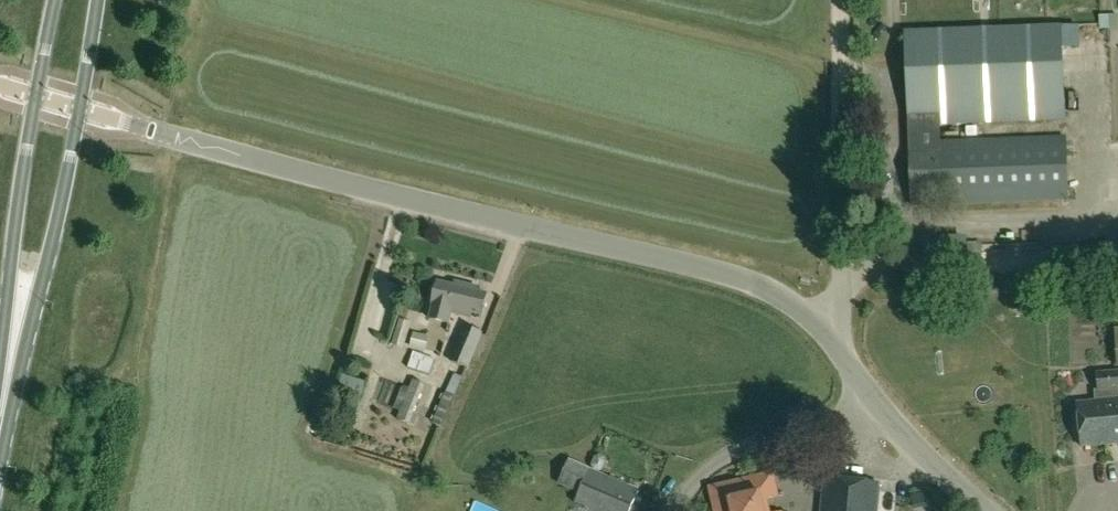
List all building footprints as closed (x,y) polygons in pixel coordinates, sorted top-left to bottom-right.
[(907,127),(908,127),(940,126),(1067,121),(1062,27),(903,32),(907,127)] [(1069,201),(1067,135),(941,140),(940,126),(908,127),(910,207),(1069,201)] [(1022,257),(1010,264),(1018,277),(1030,271),(1022,257)] [(453,285),(437,281),(433,304),(430,319),(449,323),(451,312),(472,316),(472,313),(483,315),(487,291),(477,289),(478,285),(454,280),(453,285)] [(390,346),(403,349),(412,323),(399,319),(390,346)] [(465,325),(450,361),(468,369),(483,333),(465,325)] [(409,366),(431,373),(435,359),(413,352),(409,366)] [(433,422),(443,426),(463,374),(453,370),(433,422)] [(412,380),(409,388),(401,385),(392,409),(401,412),(398,420),(408,424),(423,384),(412,380)] [(1078,403),(1082,446),(1117,443),(1117,400),(1078,403)] [(640,489),(589,468),(574,504),(591,510),(630,510),(640,489)] [(713,510),(769,510),(767,501),(780,497),(774,471),(707,487),(713,510)] [(881,482),(823,477),(820,510),(879,510),(881,482)]
